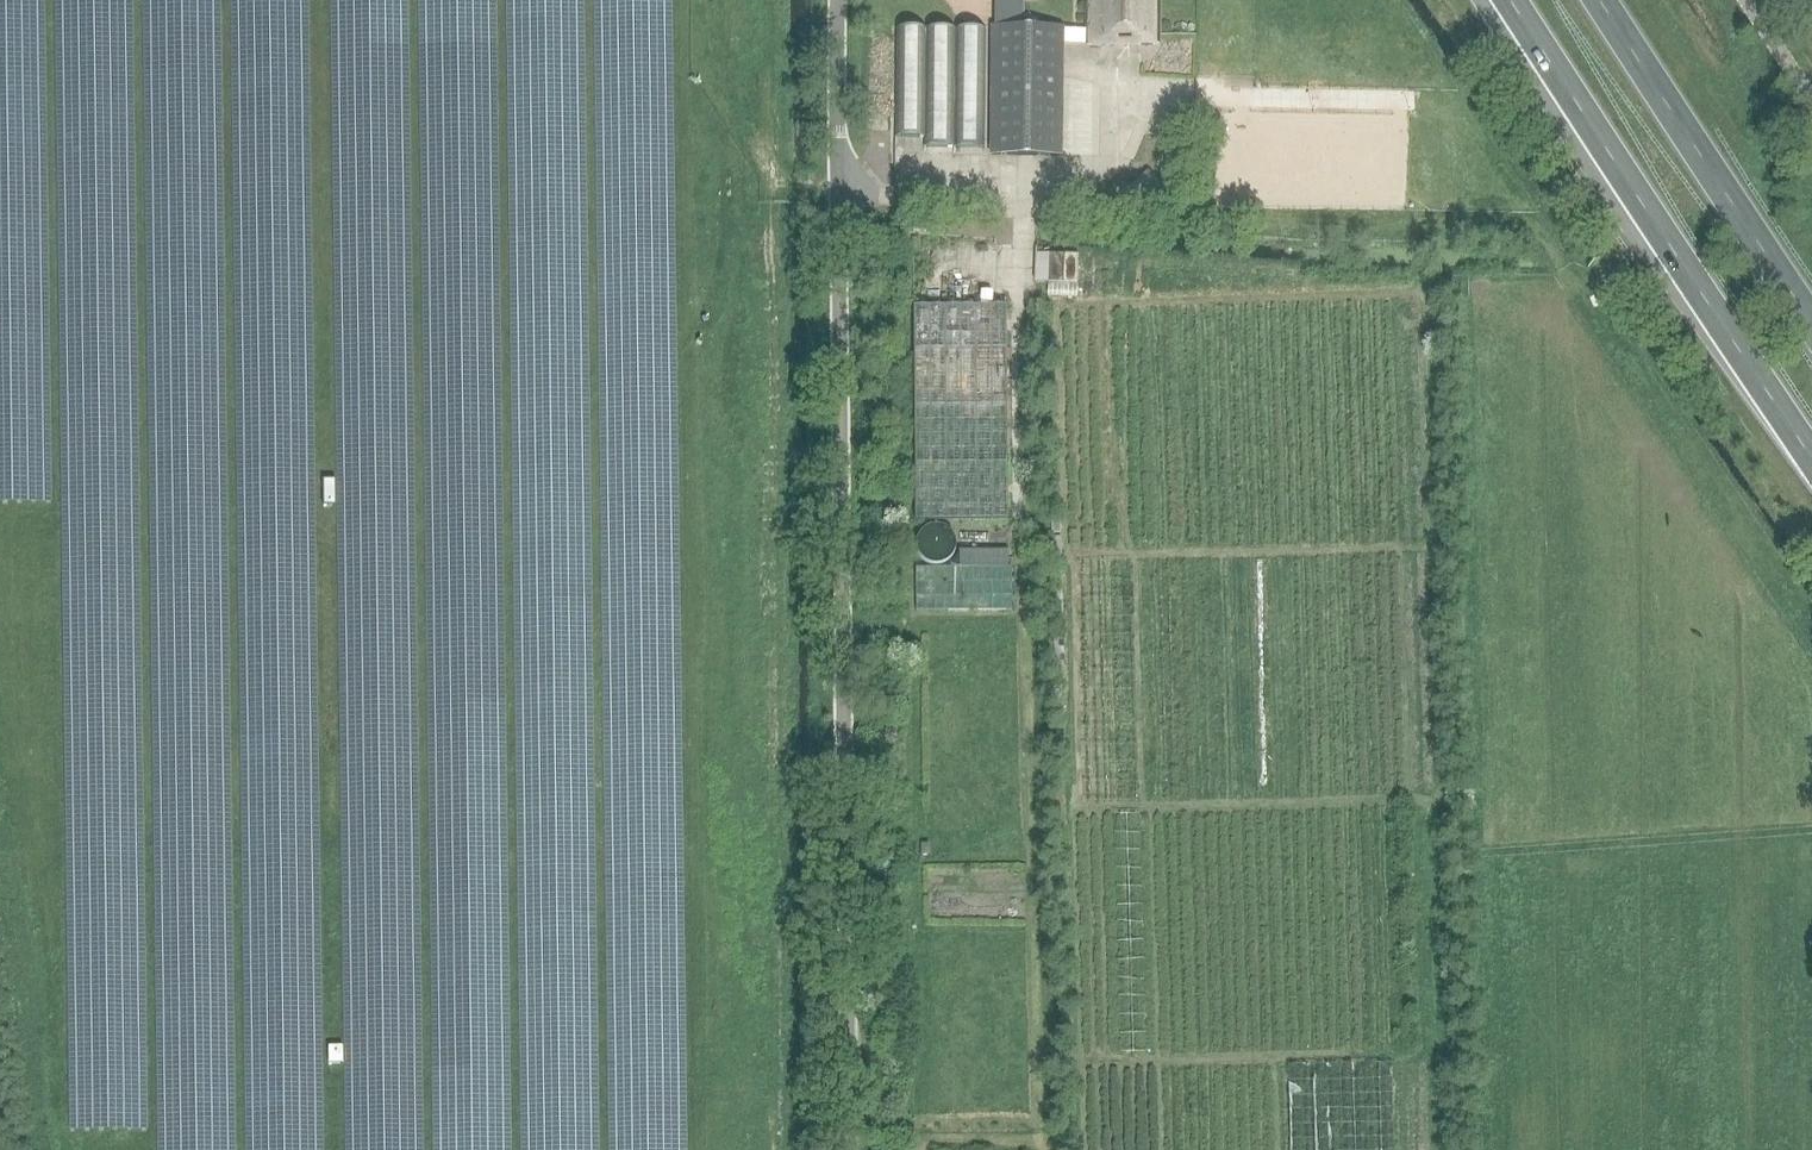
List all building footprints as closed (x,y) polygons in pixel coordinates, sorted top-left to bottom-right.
[(1088,46),(1161,46),(1161,0),(1088,0),(1088,46)] [(993,29),(992,157),(1063,157),(1063,156),(1063,77),(1063,29),(1023,29),(993,29)] [(985,150),(985,30),(896,30),(896,140),(925,140),(925,150),(985,150)] [(1078,256),(1049,255),(1048,284),(1077,286),(1078,256)] [(1007,308),(915,309),(916,523),(1009,522),(1007,308)] [(323,506),(336,506),(335,479),(323,480),(323,506)] [(957,550),(957,548),(956,543),(956,541),(955,538),(953,536),(951,534),(949,532),(947,530),(944,529),(942,528),(939,528),(936,528),(934,528),(931,529),(928,530),(926,531),(924,533),(922,535),(920,537),(919,540),(918,542),(918,545),(917,548),(918,552),(919,555),(920,557),(921,560),(923,562),(925,563),(928,565),(930,566),(933,567),(935,567),(938,567),(941,567),(943,566),(946,565),(948,564),(951,562),(952,560),(954,558),(955,556),(956,553),(957,550)] [(1008,567),(1008,551),(996,551),(996,567),(1008,567)] [(928,844),(920,844),(921,855),(929,855),(928,844)] [(328,1064),(343,1064),(343,1046),(328,1046),(328,1064)]
